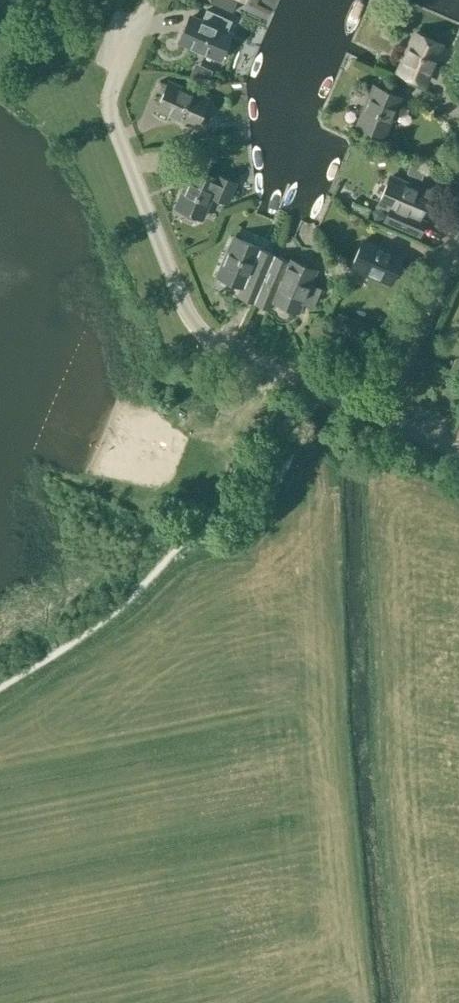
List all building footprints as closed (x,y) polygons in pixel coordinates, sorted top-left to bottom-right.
[(236,0),(211,0),(210,2),(232,11),(237,0),(236,0)] [(202,21),(191,16),(180,42),(217,58),(229,33),(219,28),(224,17),(207,10),(202,21)] [(238,17),(232,32),(245,37),(251,22),(238,17)] [(424,82),(441,45),(415,34),(399,71),(424,82)] [(169,113),(195,124),(206,99),(169,83),(158,108),(155,115),(166,119),(169,113)] [(357,124),(383,135),(399,97),(374,86),(357,124)] [(214,178),(192,168),(176,206),(202,217),(211,196),(226,202),(235,181),(216,173),(214,178)] [(427,219),(418,215),(428,193),(390,177),(379,203),(388,206),(382,221),(420,236),(427,219)] [(380,237),(397,245),(401,233),(385,226),(380,237)] [(237,295),(254,302),(274,254),(233,237),(217,274),(242,285),(237,295)] [(390,282),(401,256),(363,240),(352,266),(390,282)] [(314,271),(274,254),(254,302),(269,309),(273,299),(298,309),(302,300),(311,303),(310,305),(311,306),(319,288),(309,284),(314,271)] [(456,357),(451,368),(458,372),(458,359),(456,357)]
